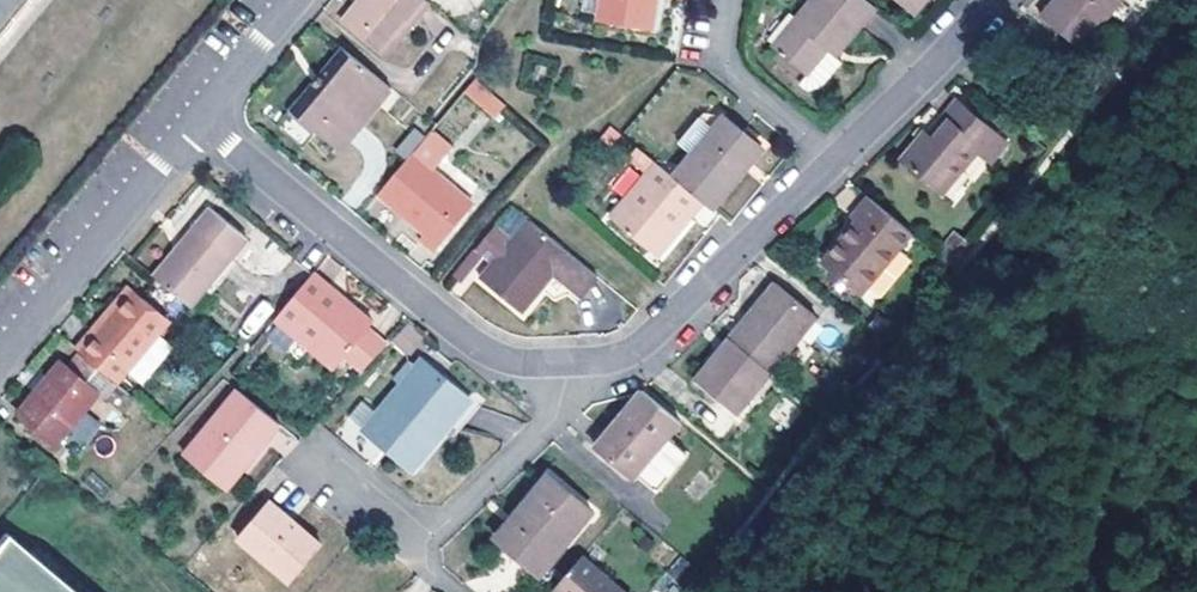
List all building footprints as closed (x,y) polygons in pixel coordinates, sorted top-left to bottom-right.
[(34,0),(0,0),(0,41),(34,0)] [(419,0),(364,0),(342,27),(384,62),(429,8),(419,0)] [(599,24),(653,33),(660,0),(603,0),(599,24)] [(833,48),(842,55),(876,13),(860,0),(817,0),(773,52),(806,80),(827,55),(833,48)] [(918,0),(890,0),(906,14),(918,0)] [(906,14),(912,19),(929,0),(918,0),(906,14)] [(1041,21),(1082,55),(1127,1),(1126,0),(1059,0),(1041,21)] [(842,55),(833,48),(827,55),(835,63),(842,55)] [(323,97),(353,61),(343,53),(313,89),(323,97)] [(322,128),(316,136),(340,156),(392,93),(353,61),(323,97),(313,89),(298,106),(322,128)] [(505,125),(512,118),(475,85),(467,94),(505,125)] [(322,128),(298,106),(291,115),(316,136),(322,128)] [(953,106),(924,141),(928,144),(957,110),(953,106)] [(921,138),(899,165),(941,200),(978,156),(992,139),(957,110),(928,144),(924,141),(921,138)] [(736,182),(760,151),(724,122),(674,183),(703,207),(714,216),(739,185),(736,182)] [(1005,150),(992,139),(978,156),(989,167),(1005,150)] [(768,157),(760,151),(736,182),(739,185),(742,188),(768,157)] [(413,159),(379,200),(426,238),(422,243),(437,256),(475,210),(413,159)] [(651,257),(683,218),(689,224),(703,207),(674,183),(657,169),(611,224),(651,257)] [(858,229),(825,270),(860,300),(911,238),(870,204),(853,224),(858,229)] [(253,246),(218,217),(160,286),(195,315),(212,295),(238,264),(253,246)] [(689,224),(683,218),(651,257),(658,263),(689,224)] [(595,280),(527,224),(476,283),(518,317),(555,273),(582,296),(595,280)] [(247,271),(238,264),(212,295),(221,302),(247,271)] [(276,324),(336,374),(370,334),(325,298),(331,290),(315,277),(276,324)] [(730,345),(768,377),(800,339),(812,324),(816,319),(778,287),(775,291),(748,323),(730,345)] [(775,291),(769,287),(744,318),(748,323),(775,291)] [(376,327),(331,290),(325,298),(370,334),(376,327)] [(173,330),(137,299),(83,357),(120,388),(173,330)] [(817,329),(812,324),(800,339),(805,343),(817,329)] [(426,338),(411,325),(396,341),(411,354),(426,338)] [(768,377),(730,345),(718,361),(705,377),(697,387),(735,418),(739,414),(750,400),(768,377)] [(718,361),(713,357),(699,373),(705,377),(718,361)] [(473,402),(423,363),(384,410),(366,432),(411,470),(453,421),(455,424),(473,402)] [(39,398),(23,416),(60,447),(103,396),(66,365),(52,379),(54,382),(39,398)] [(677,425),(639,396),(617,421),(621,425),(595,455),(629,482),(633,478),(654,495),(685,458),(665,440),(677,425)] [(384,410),(370,398),(351,420),(366,432),(384,410)] [(243,399),(189,465),(231,499),(257,468),(262,472),(290,438),(243,399)] [(753,404),(750,400),(739,414),(742,417),(753,404)] [(621,425),(617,421),(591,453),(595,455),(621,425)] [(237,504),(262,472),(257,468),(231,499),(237,504)] [(586,511),(547,478),(521,508),(525,511),(497,544),(532,574),(586,511)] [(321,547),(267,504),(236,541),(290,584),(321,547)] [(497,544),(525,511),(521,508),(518,506),(490,539),(497,544)] [(15,531),(0,548),(0,591),(81,591),(15,531)] [(582,560),(555,591),(620,591),(582,560)]
